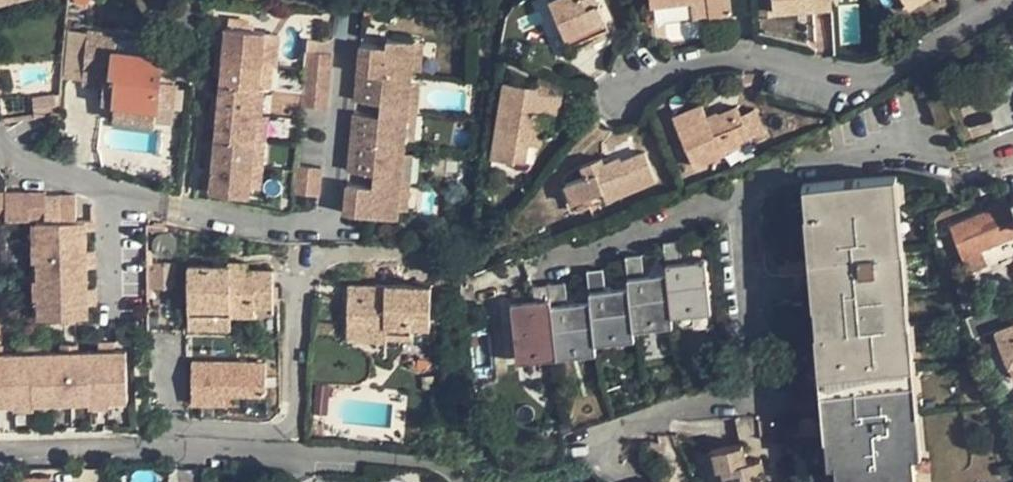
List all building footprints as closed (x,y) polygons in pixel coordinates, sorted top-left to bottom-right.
[(570,48),(610,32),(596,0),(552,0),(570,48)] [(689,0),(677,0),(649,3),(651,21),(691,16),(689,0)] [(729,0),(689,0),(691,16),(730,12),(729,0)] [(814,10),(813,0),(774,0),(775,12),(814,10)] [(814,10),(830,9),(830,0),(813,0),(814,10)] [(904,0),(909,9),(925,0),(905,0),(904,0)] [(221,68),(220,77),(219,91),(218,100),(216,119),(215,127),(214,142),(213,150),(211,171),(210,179),(209,193),(249,196),(249,187),(252,165),(254,145),(255,133),(256,115),(259,88),(260,81),(262,61),(263,42),(265,31),(224,28),(224,40),(223,48),(221,68)] [(102,98),(114,99),(157,104),(159,84),(162,56),(115,51),(117,35),(87,32),(82,78),(104,80),(102,98)] [(216,39),(215,48),(223,48),(224,40),(216,39)] [(399,219),(400,211),(403,183),(405,156),(406,143),(409,112),(411,86),(413,72),(415,43),(385,40),(385,47),(376,47),(360,45),(354,101),(379,103),(378,117),(353,116),(349,171),(373,173),(372,187),(347,185),(344,215),(399,219)] [(262,61),(273,62),(275,43),(263,42),(262,61)] [(424,44),(415,43),(413,72),(421,72),(424,44)] [(213,67),(221,68),(223,48),(215,48),(213,67)] [(330,55),(305,53),(304,66),(300,108),(325,109),(330,55)] [(271,82),(273,62),(262,61),(260,81),(271,82)] [(212,77),(220,77),(221,68),(213,67),(212,77)] [(531,128),(543,129),(547,130),(549,114),(557,115),(561,96),(536,92),(537,87),(503,81),(490,155),(526,161),(529,142),(531,128)] [(175,85),(159,84),(157,104),(174,105),(175,85)] [(409,112),(418,113),(420,87),(411,86),(409,112)] [(266,89),(259,88),(256,115),(263,115),(266,89)] [(29,95),(34,115),(56,110),(52,90),(29,95)] [(211,91),(210,99),(218,100),(219,91),(211,91)] [(156,119),(157,104),(114,99),(112,115),(156,119)] [(218,100),(210,99),(208,119),(216,119),(218,100)] [(738,105),(719,113),(722,119),(711,124),(706,113),(701,102),(672,113),(693,162),(767,132),(757,108),(742,114),(738,105)] [(717,108),(706,113),(711,124),(722,119),(719,113),(717,108)] [(415,143),(418,113),(409,112),(406,143),(415,143)] [(267,115),(263,115),(256,115),(255,133),(265,134),(267,115)] [(207,127),(215,127),(216,119),(208,119),(207,127)] [(541,144),(543,129),(531,128),(529,142),(541,144)] [(206,142),(205,150),(213,150),(214,142),(206,142)] [(264,146),(254,145),(252,165),(262,166),(264,146)] [(211,171),(213,150),(205,150),(203,170),(211,171)] [(581,165),(586,176),(567,183),(574,202),(602,191),(605,199),(655,179),(643,151),(621,160),(619,156),(602,162),(600,157),(581,165)] [(403,183),(412,184),(414,157),(405,156),(403,183)] [(262,166),(252,165),(249,187),(260,187),(262,166)] [(318,197),(320,168),(296,166),(294,166),(292,195),(318,197)] [(202,178),(210,179),(211,171),(203,170),(202,178)] [(886,177),(810,184),(838,481),(915,481),(886,177)] [(409,212),(412,184),(403,183),(400,211),(409,212)] [(26,191),(1,191),(2,217),(2,221),(26,221),(26,191)] [(42,191),(26,191),(26,221),(32,221),(37,221),(42,220),(42,193),(42,191)] [(57,193),(42,193),(42,220),(57,220),(57,193)] [(72,193),(57,193),(57,220),(73,220),(72,193)] [(950,225),(961,252),(978,246),(1012,233),(1012,202),(950,225)] [(42,220),(37,221),(37,239),(37,258),(37,276),(38,297),(38,316),(84,315),(84,304),(83,287),(83,266),(82,249),(82,228),(81,220),(73,220),(57,220),(42,220)] [(164,230),(170,231),(170,228),(145,225),(145,234),(154,235),(158,232),(164,230)] [(32,239),(27,239),(28,258),(32,258),(37,258),(37,239),(32,239)] [(534,301),(512,304),(517,352),(593,344),(593,334),(633,329),(632,319),(671,315),(670,307),(688,306),(688,300),(709,299),(704,260),(682,262),(680,242),(664,243),(667,272),(643,275),(640,255),(625,257),(630,286),(605,289),(602,269),(587,271),(590,301),(567,304),(564,283),(532,286),(534,301)] [(982,260),(978,246),(961,252),(967,265),(982,260)] [(91,249),(82,249),(83,266),(92,266),(91,249)] [(229,260),(229,264),(229,269),(247,269),(247,260),(229,260)] [(229,308),(229,314),(253,315),(253,305),(272,305),(272,269),(247,269),(229,269),(229,264),(187,263),(187,307),(229,308)] [(33,276),(28,276),(29,297),(33,297),(38,297),(37,276),(33,276)] [(430,285),(374,284),(374,295),(346,295),(346,327),(384,327),(383,337),(411,337),(411,325),(429,325),(430,285)] [(347,284),(346,295),(374,295),(374,284),(347,284)] [(92,287),(83,287),(84,304),(92,304),(92,287)] [(1012,323),(1003,299),(964,314),(974,338),(996,330),(1012,374),(1012,323)] [(229,328),(229,314),(229,308),(187,307),(187,328),(229,328)] [(383,340),(383,337),(384,327),(346,327),(346,339),(383,340)] [(111,340),(94,341),(94,349),(111,349),(111,340)] [(75,342),(57,342),(57,351),(75,350),(75,342)] [(38,343),(21,343),(21,352),(38,351),(38,343)] [(14,397),(33,397),(51,396),(68,395),(87,395),(104,394),(126,393),(125,348),(111,349),(94,349),(75,350),(57,351),(38,351),(21,352),(1,353),(0,353),(0,398),(14,397)] [(263,361),(189,361),(188,403),(220,403),(221,393),(263,393),(263,361)] [(104,394),(87,395),(87,400),(87,404),(105,403),(104,400),(104,394)] [(51,396),(33,397),(33,406),(51,405),(51,402),(51,396)] [(33,397),(14,397),(14,403),(14,406),(33,406),(33,397)] [(760,458),(745,462),(741,442),(706,450),(713,481),(765,481),(760,458)]
